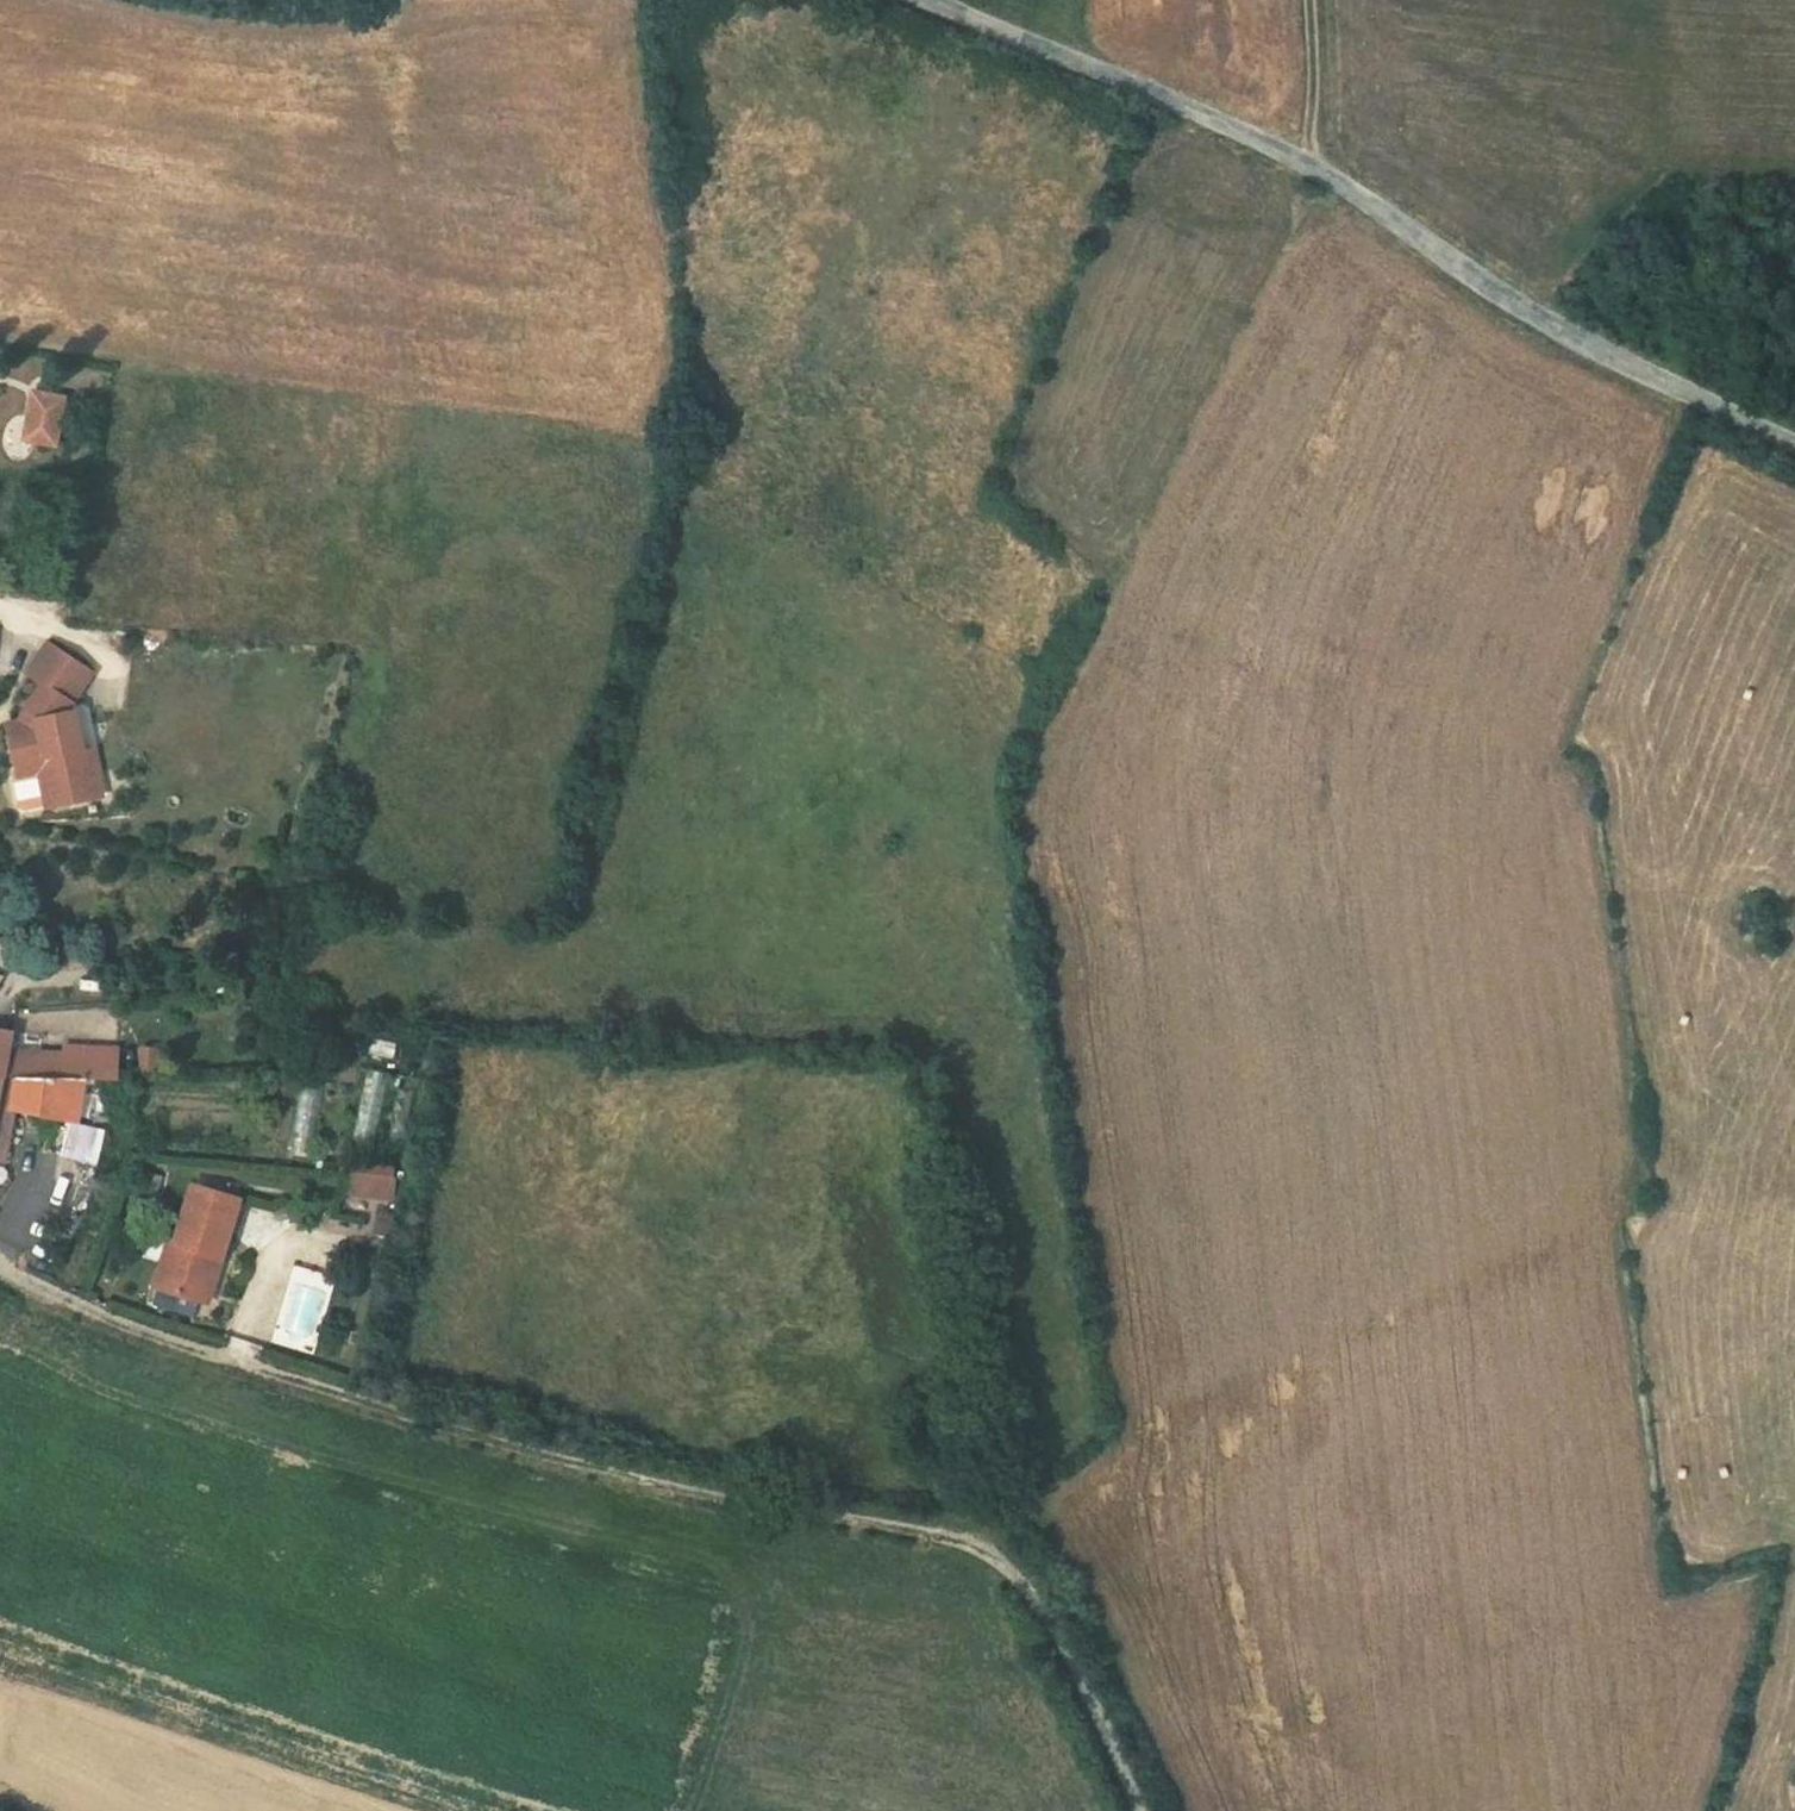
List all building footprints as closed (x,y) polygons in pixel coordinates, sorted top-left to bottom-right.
[(64,399),(32,394),(24,439),(56,445),(64,399)] [(63,726),(57,714),(86,674),(48,646),(26,676),(40,687),(14,723),(4,727),(14,779),(35,775),(41,808),(41,810),(75,804),(69,776),(84,773),(79,749),(74,724),(63,726)] [(72,712),(57,714),(63,726),(74,724),(72,712)] [(88,747),(79,749),(84,773),(69,776),(75,804),(99,799),(88,747)] [(14,779),(9,780),(14,809),(19,812),(41,808),(35,775),(14,779)] [(11,1030),(0,1029),(0,1076),(5,1054),(11,1030)] [(105,1081),(105,1051),(54,1053),(54,1055),(5,1054),(0,1076),(0,1094),(11,1081),(85,1081),(105,1081)] [(26,1118),(47,1121),(78,1126),(85,1081),(11,1081),(5,1114),(13,1116),(26,1118)] [(346,1162),(345,1197),(391,1198),(392,1163),(346,1162)] [(169,1237),(154,1284),(201,1298),(215,1252),(224,1254),(242,1195),(192,1181),(174,1239),(169,1237)] [(224,1254),(215,1252),(201,1298),(210,1301),(224,1254)]
